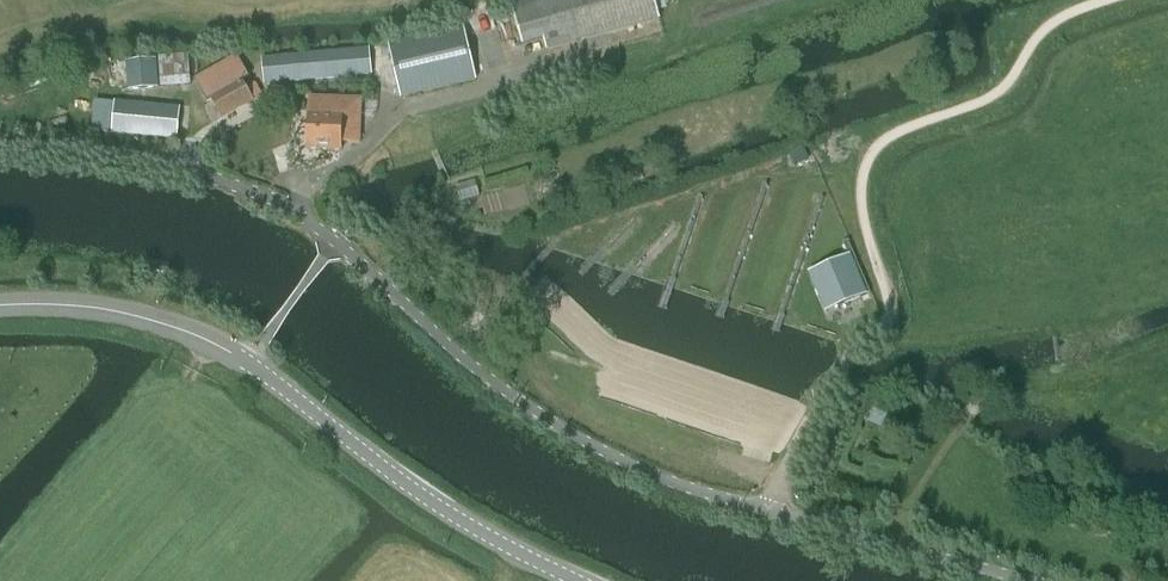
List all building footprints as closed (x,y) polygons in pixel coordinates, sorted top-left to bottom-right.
[(654,0),(533,0),(512,6),(523,44),(544,38),(547,49),(660,19),(654,0)] [(464,28),(389,45),(400,96),(475,79),(464,28)] [(261,59),(263,84),(374,74),(371,48),(261,59)] [(212,98),(222,116),(251,100),(261,94),(256,83),(245,89),(240,81),(249,76),(237,56),(194,80),(206,101),(212,98)] [(191,88),(191,58),(161,58),(161,88),(191,88)] [(158,88),(158,59),(129,59),(129,88),(158,88)] [(342,143),(355,144),(359,144),(361,100),(309,98),(307,149),(342,151),(342,143)] [(179,109),(115,103),(112,131),(176,137),(179,109)] [(808,148),(788,157),(794,171),(814,162),(808,148)] [(848,256),(821,268),(838,307),(870,293),(847,241),(842,243),(848,256)]
